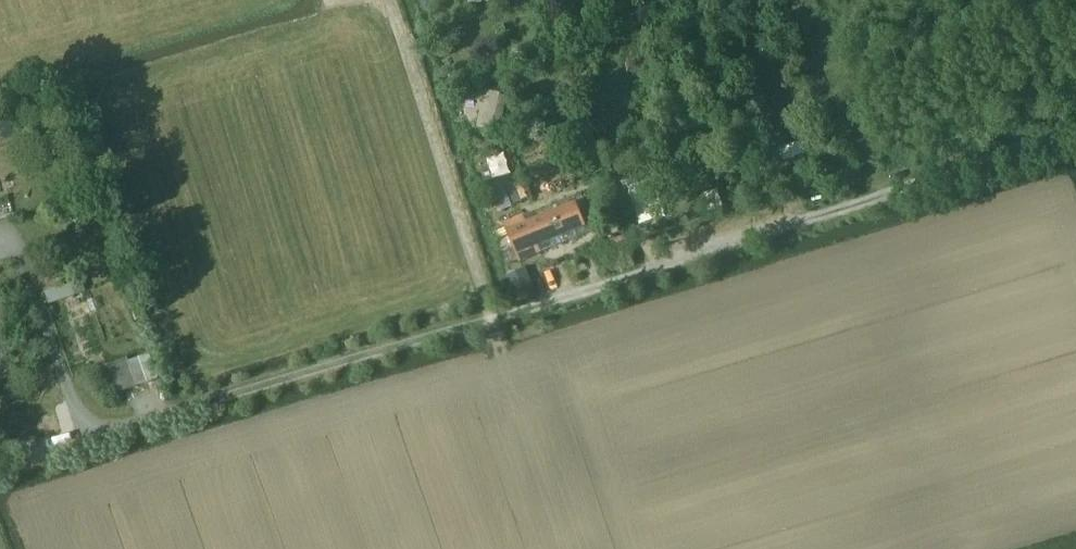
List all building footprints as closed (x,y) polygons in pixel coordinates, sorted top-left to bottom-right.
[(636,61),(626,61),(626,73),(636,73),(636,61)] [(482,108),(477,127),(493,131),(494,122),(502,124),(508,97),(501,96),(498,111),(482,108)] [(807,140),(786,147),(790,160),(811,153),(807,140)] [(507,152),(483,160),(490,180),(514,172),(507,152)] [(508,185),(503,187),(511,205),(531,197),(523,178),(508,185)] [(649,193),(632,199),(641,224),(657,219),(649,193)] [(62,214),(76,209),(71,194),(57,200),(62,214)] [(524,218),(505,225),(519,260),(539,252),(537,247),(585,227),(575,202),(526,223),(524,218)] [(84,293),(81,282),(45,294),(49,305),(84,293)] [(142,309),(132,312),(135,321),(144,319),(142,309)] [(148,356),(128,363),(136,387),(156,380),(148,356)]
